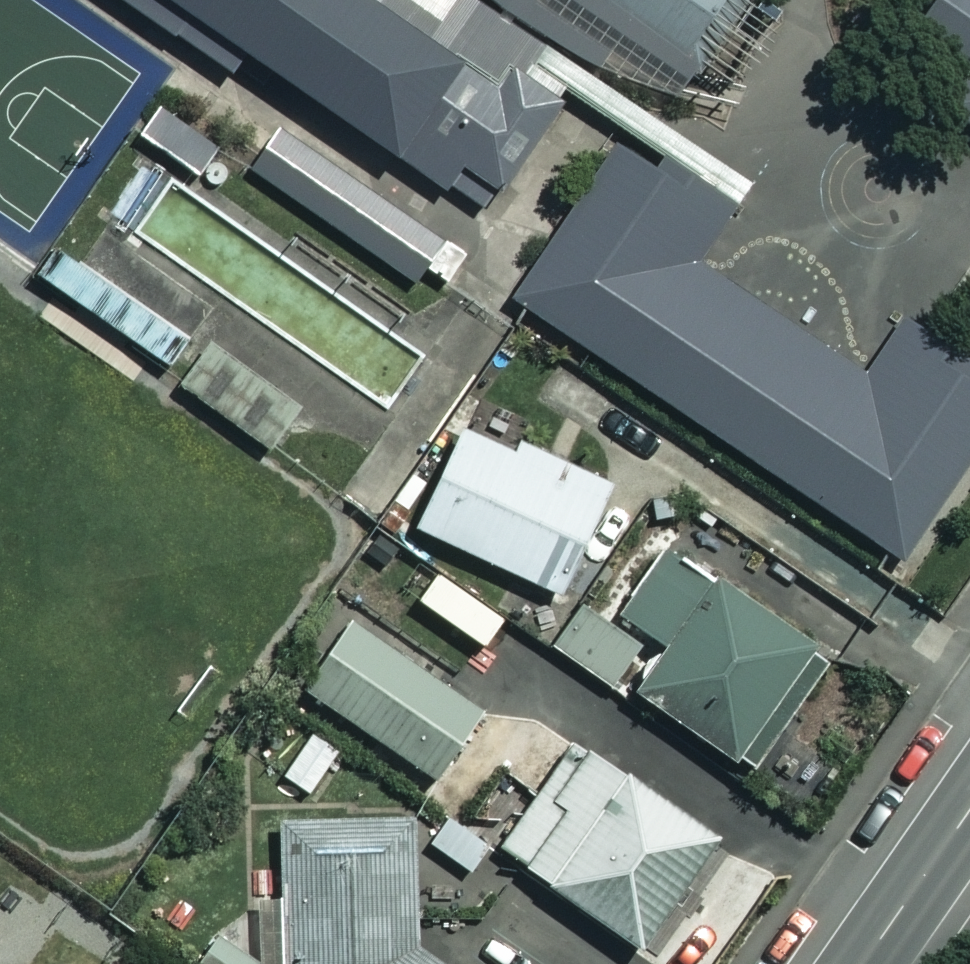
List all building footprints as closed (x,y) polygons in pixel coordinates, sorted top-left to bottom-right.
[(416,0),(129,0),(231,71),(245,51),(483,215),(562,101),(416,0)] [(514,17),(592,64),(675,98),(748,0),(494,0),(514,17)] [(889,61),(969,114),(969,0),(929,0),(889,61)] [(220,143),(160,104),(139,137),(199,176),(220,143)] [(471,245),(277,121),(241,177),(434,301),(471,245)] [(611,138),(505,297),(902,560),(969,458),(969,381),(966,379),(969,372),(969,360),(905,317),(867,374),(700,264),(741,203),(665,154),(656,168),(611,138)] [(298,405),(207,344),(175,391),(266,452),(298,405)] [(440,462),(425,455),(411,484),(426,491),(409,527),(553,595),(604,486),(461,418),(440,462)] [(758,544),(695,501),(616,618),(649,640),(618,687),(743,770),(821,654),(726,591),(758,544)] [(481,707),(339,614),(291,687),(433,780),(481,707)] [(338,753),(304,733),(273,785),(307,805),(338,753)] [(708,842),(572,744),(495,851),(632,949),(708,842)] [(275,822),(281,963),(434,963),(414,951),(407,816),(275,822)] [(263,950),(219,927),(194,963),(256,963),(263,950)]
